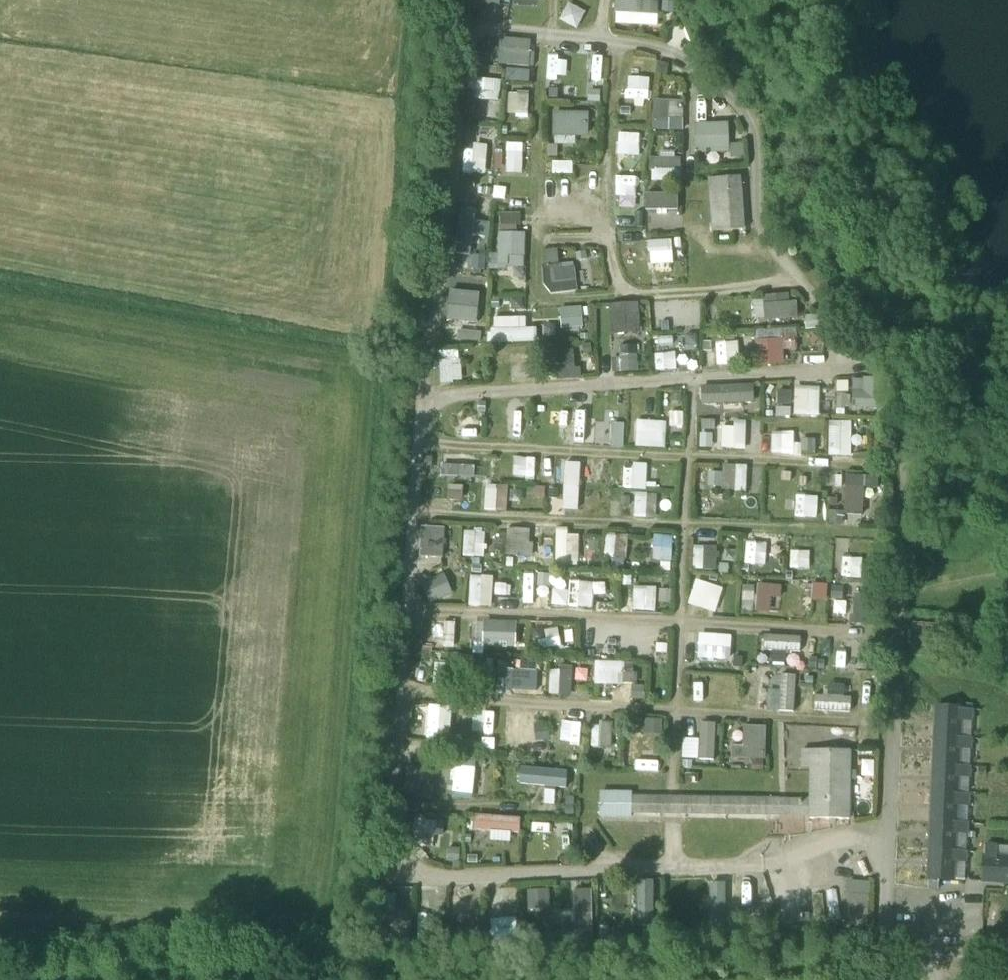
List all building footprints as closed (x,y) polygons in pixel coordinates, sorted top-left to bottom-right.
[(661,1),(620,0),(617,0),(616,25),(660,26),(661,1)] [(568,79),(568,58),(547,57),(547,79),(568,79)] [(591,79),(602,80),(605,58),(594,57),(591,79)] [(505,81),(530,82),(531,69),(505,68),(505,81)] [(497,101),(499,82),(480,80),(478,98),(497,101)] [(529,121),(530,95),(512,94),(510,120),(529,121)] [(652,131),(684,131),(685,100),(653,99),(652,131)] [(591,137),(591,113),(554,112),(554,136),(591,137)] [(697,123),(696,154),(744,154),(744,143),(731,143),(731,123),(697,123)] [(506,174),(524,174),(524,144),(506,143),(506,174)] [(640,175),(640,156),(622,156),(622,175),(640,175)] [(652,159),(651,182),(680,182),(680,159),(652,159)] [(709,195),(713,195),(713,193),(741,191),(740,178),(709,181),(709,195)] [(744,230),(741,191),(713,193),(713,195),(716,233),(744,230)] [(648,212),(681,210),(680,193),(647,195),(648,212)] [(526,268),(527,233),(499,232),(498,267),(526,268)] [(623,253),(640,253),(641,234),(624,233),(623,253)] [(651,243),(652,264),(673,263),(672,242),(651,243)] [(544,251),(545,265),(561,264),(560,250),(544,251)] [(547,266),(548,293),(578,291),(577,264),(547,266)] [(480,322),(480,292),(448,291),(448,322),(480,322)] [(800,319),(800,302),(790,303),(790,296),(754,298),(755,321),(800,319)] [(492,344),(537,342),(537,328),(525,328),(524,302),(506,302),(507,317),(490,318),(492,344)] [(642,334),(641,303),(610,304),(611,335),(642,334)] [(561,308),(562,330),(583,329),(583,307),(561,308)] [(760,366),(786,364),(785,351),(798,350),(797,330),(758,332),(760,366)] [(717,344),(718,365),(738,365),(738,344),(717,344)] [(621,347),(620,371),(638,372),(639,347),(621,347)] [(656,368),(677,368),(678,347),(657,347),(656,368)] [(440,384),(462,383),(461,352),(439,353),(440,384)] [(563,378),(582,377),(581,367),(563,368),(563,378)] [(885,379),(855,378),(854,396),(838,395),(837,409),(885,410),(885,379)] [(755,402),(755,384),(702,387),(703,405),(755,402)] [(820,417),(822,388),(795,386),(794,415),(820,417)] [(792,407),(792,391),(778,391),(778,406),(792,407)] [(701,420),(700,447),(714,448),(715,421),(701,420)] [(637,448),(666,448),(667,422),(637,421),(637,448)] [(747,450),(748,422),(734,421),(734,428),(720,427),(720,449),(747,450)] [(852,456),(853,422),(830,421),(829,456),(852,456)] [(794,432),(772,433),(773,455),(817,453),(816,438),(795,439),(794,432)] [(475,477),(476,454),(443,453),(443,477),(475,477)] [(517,456),(514,477),(537,480),(540,459),(517,456)] [(583,511),(583,463),(567,463),(566,511),(583,511)] [(748,492),(749,466),(724,465),(723,492),(748,492)] [(622,469),(623,489),(647,488),(646,468),(622,469)] [(865,514),(866,476),(846,475),(845,514),(865,514)] [(508,511),(508,486),(485,485),(485,510),(508,511)] [(463,500),(464,488),(450,487),(449,499),(463,500)] [(657,518),(657,494),(634,494),(635,518),(657,518)] [(843,524),(843,511),(828,510),(827,524),(843,524)] [(421,559),(446,558),(445,526),(420,527),(421,559)] [(507,529),(507,556),(532,556),(532,529),(507,529)] [(485,558),(485,530),(463,530),(463,557),(485,558)] [(555,531),(554,562),(579,563),(580,532),(555,531)] [(605,555),(626,558),(629,537),(607,534),(605,555)] [(654,534),(651,560),(670,562),(673,536),(654,534)] [(767,566),(768,543),(745,543),(744,565),(767,566)] [(693,547),(693,570),(718,569),(717,546),(693,547)] [(811,570),(811,551),(790,551),(790,569),(811,570)] [(856,576),(857,553),(835,552),(835,576),(856,576)] [(448,576),(424,581),(428,600),(452,595),(448,576)] [(469,607),(493,607),(493,576),(470,576),(469,607)] [(718,613),(724,588),(694,580),(688,606),(718,613)] [(605,599),(605,584),(570,583),(569,607),(593,608),(593,598),(605,599)] [(772,597),(783,598),(783,585),(744,584),(743,612),(772,613),(772,597)] [(632,612),(656,613),(656,587),(632,586),(632,612)] [(670,606),(670,589),(659,589),(659,606),(670,606)] [(855,594),(851,622),(874,625),(878,598),(855,594)] [(484,620),(483,646),(517,647),(518,621),(484,620)] [(432,647),(456,648),(456,622),(432,621),(432,647)] [(533,646),(573,647),(573,629),(533,629),(533,646)] [(726,664),(727,635),(691,634),(690,663),(726,664)] [(784,663),(784,651),(802,652),(802,637),(767,636),(767,663),(784,663)] [(637,684),(637,675),(624,675),(623,661),(594,663),(595,686),(637,684)] [(450,686),(451,664),(435,664),(434,686),(450,686)] [(508,670),(508,691),(538,691),(538,670),(508,670)] [(573,671),(550,671),(549,696),(572,696),(573,671)] [(796,711),(797,675),(780,675),(780,711),(796,711)] [(645,700),(645,686),(632,686),(631,700),(645,700)] [(817,696),(817,710),(853,712),(854,697),(817,696)] [(428,705),(426,740),(451,741),(453,706),(428,705)] [(939,881),(953,881),(954,861),(954,852),(955,834),(956,824),(956,806),(957,795),(958,778),(958,768),(959,750),(959,739),(960,722),(961,710),(937,709),(929,880),(939,881)] [(961,710),(960,722),(973,723),(973,710),(961,710)] [(476,727),(493,728),(494,715),(477,713),(476,727)] [(644,735),(661,735),(661,719),(644,719),(644,735)] [(960,722),(959,739),(972,739),(973,723),(960,722)] [(613,746),(612,723),(592,723),(593,747),(613,746)] [(699,723),(699,739),(683,739),(682,759),(716,760),(717,724),(699,723)] [(767,760),(768,726),(745,726),(744,746),(731,746),(731,759),(767,760)] [(558,727),(557,746),(576,747),(577,728),(558,727)] [(959,739),(959,750),(972,751),(972,739),(959,739)] [(959,750),(958,768),(971,768),(972,751),(959,750)] [(810,768),(810,802),(810,816),(809,820),(849,821),(850,752),(802,751),(802,768),(810,768)] [(477,769),(456,768),(455,794),(476,795),(477,769)] [(568,788),(569,769),(520,768),(520,786),(568,788)] [(958,768),(958,778),(970,778),(971,768),(958,768)] [(958,778),(957,795),(970,796),(970,778),(958,778)] [(957,795),(956,806),(969,806),(970,796),(957,795)] [(600,813),(660,814),(660,800),(601,799),(600,813)] [(670,800),(660,800),(660,814),(669,814),(676,814),(685,814),(685,800),(677,800),(670,800)] [(779,802),(685,800),(685,814),(779,815),(779,802)] [(810,802),(785,802),(785,816),(810,816),(810,802)] [(956,806),(956,824),(968,824),(969,806),(956,806)] [(476,816),(476,831),(492,831),(492,841),(513,841),(513,833),(522,833),(522,817),(476,816)] [(956,824),(955,834),(968,835),(968,824),(956,824)] [(955,834),(954,852),(967,853),(968,835),(955,834)] [(985,845),(985,858),(998,859),(998,846),(985,845)] [(998,846),(998,859),(1007,859),(1007,846),(998,846)] [(954,852),(954,861),(967,862),(967,853),(954,852)] [(1007,884),(1007,859),(998,859),(985,858),(984,883),(1007,884)] [(966,882),(967,862),(954,861),(953,881),(966,882)] [(867,905),(871,883),(852,880),(848,902),(867,905)] [(929,890),(939,890),(939,881),(929,880),(929,890)] [(654,881),(637,882),(639,925),(655,925),(654,881)] [(667,910),(686,911),(686,923),(723,925),(725,897),(688,895),(689,883),(669,881),(667,910)] [(740,881),(737,916),(761,918),(764,883),(740,881)] [(594,925),(592,884),(557,885),(557,892),(515,894),(516,918),(562,915),(563,927),(594,925)] [(493,936),(517,933),(515,918),(492,921),(493,936)]
